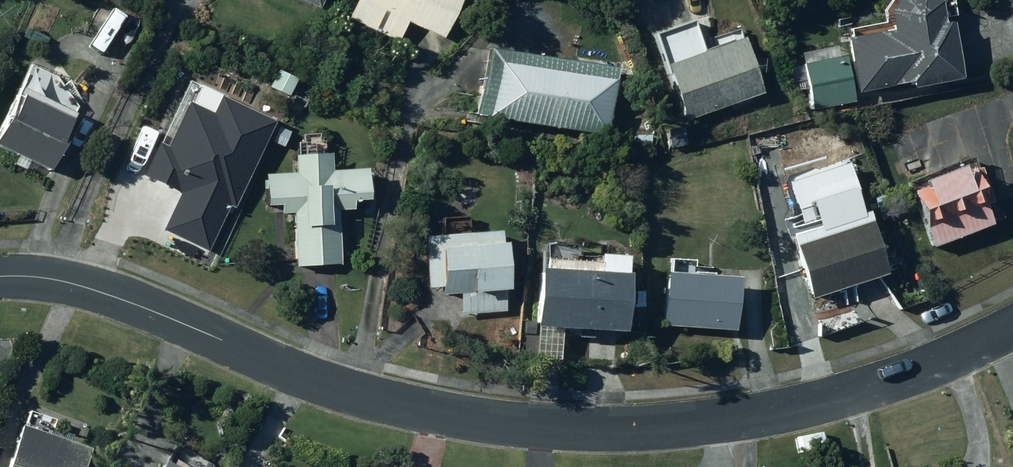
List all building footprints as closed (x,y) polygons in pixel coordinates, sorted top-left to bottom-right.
[(315,9),(319,0),(296,0),(315,9)] [(345,18),(397,41),(406,21),(441,37),(458,0),(353,0),(345,18)] [(890,31),(847,39),(856,92),(910,83),(910,87),(959,78),(950,30),(957,28),(954,16),(940,18),(937,2),(934,0),(894,0),(886,11),(890,31)] [(25,28),(20,37),(42,48),(47,39),(25,28)] [(741,37),(663,65),(683,120),(761,93),(741,37)] [(484,48),(474,116),(602,135),(613,68),(484,48)] [(801,64),(810,110),(851,103),(843,57),(801,64)] [(15,155),(10,165),(21,171),(26,161),(48,171),(74,114),(15,87),(0,120),(0,149),(15,155)] [(156,177),(154,180),(217,217),(246,167),(210,146),(218,132),(181,110),(171,129),(162,124),(137,165),(156,177)] [(681,127),(666,130),(669,148),(685,144),(681,127)] [(278,128),(272,142),(282,146),(288,132),(278,128)] [(301,155),(292,155),(293,173),(261,175),(263,206),(278,205),(279,214),(291,213),(295,267),(339,264),(336,210),(352,209),(351,201),(367,200),(365,168),(330,171),(329,153),(311,154),(310,146),(301,147),(301,155)] [(910,191),(931,247),(990,226),(982,204),(989,202),(976,167),(959,173),(956,167),(918,180),(920,187),(910,191)] [(866,220),(791,245),(809,299),(884,274),(866,220)] [(503,290),(505,290),(501,243),(499,243),(498,230),(422,236),(426,287),(438,287),(439,294),(458,293),(460,315),(504,311),(503,290)] [(578,330),(577,336),(591,337),(592,330),(621,332),(624,274),(622,274),(623,256),(594,254),(593,262),(540,260),(539,269),(536,269),(533,327),(537,327),(535,354),(558,355),(560,329),(578,330)] [(665,273),(661,325),(733,330),(737,278),(665,273)] [(73,437),(48,428),(45,436),(16,426),(3,466),(82,466),(87,449),(71,444),(73,437)]
